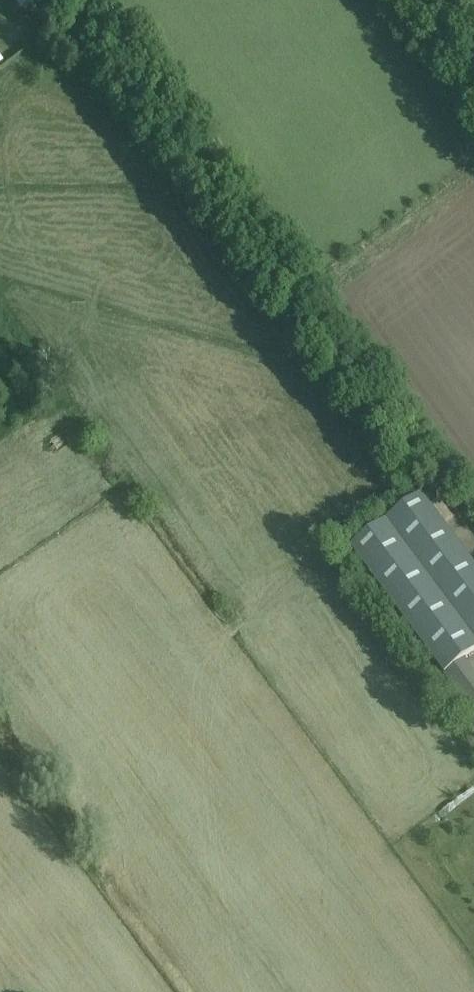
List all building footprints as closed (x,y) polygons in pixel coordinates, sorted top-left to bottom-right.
[(444,673),(473,652),(473,564),(422,494),(351,548),(444,673)]
